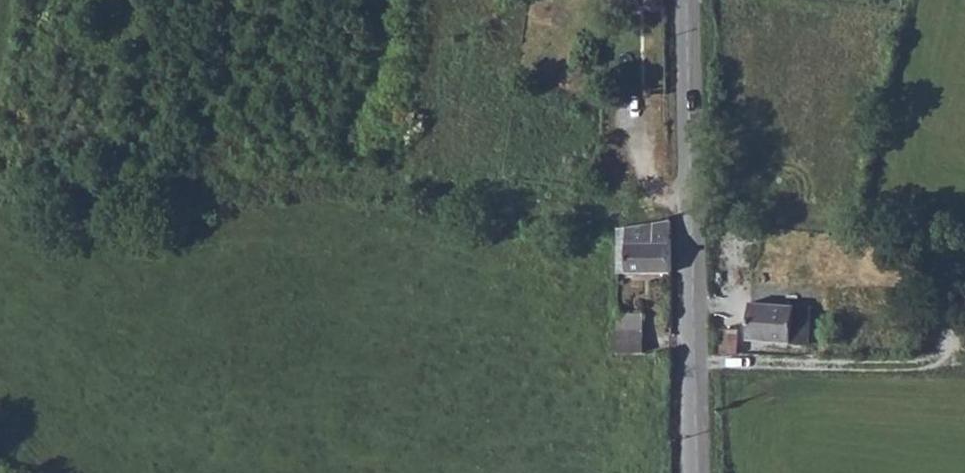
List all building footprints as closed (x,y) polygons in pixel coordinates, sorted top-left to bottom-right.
[(670,218),(618,227),(618,234),(618,271),(671,272),(670,218)] [(753,300),(750,338),(810,343),(814,305),(753,300)] [(617,315),(616,329),(642,329),(642,315),(617,315)] [(722,328),(725,350),(738,348),(736,327),(722,328)] [(616,329),(615,352),(642,352),(642,329),(616,329)]
